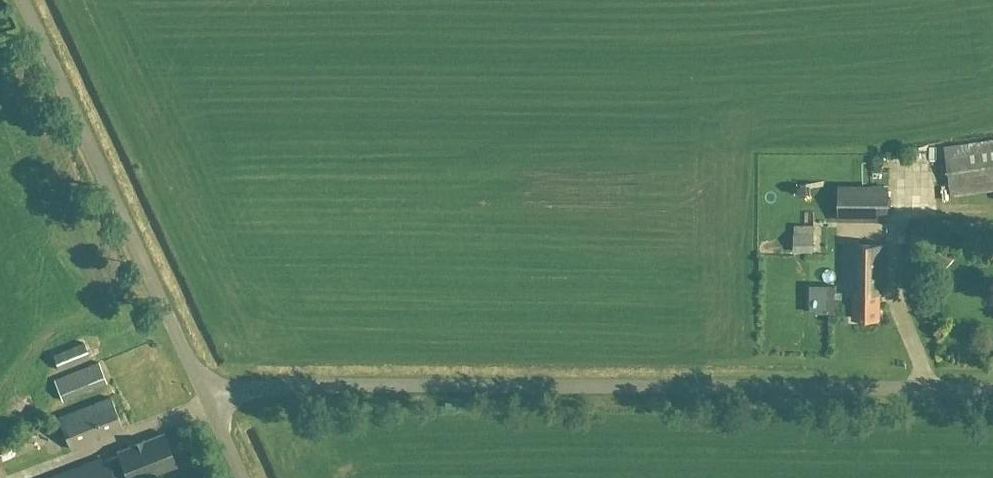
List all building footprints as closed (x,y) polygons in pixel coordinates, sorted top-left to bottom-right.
[(951,195),(992,189),(992,141),(944,148),(951,195)] [(839,191),(839,215),(887,216),(887,192),(839,191)] [(811,253),(812,235),(813,226),(795,225),(793,252),(811,253)] [(847,249),(846,293),(852,293),(852,318),(879,319),(879,287),(885,287),(885,245),(847,244),(847,249)] [(809,286),(809,313),(840,313),(840,297),(834,297),(834,286),(809,286)] [(89,358),(82,342),(52,355),(58,370),(89,358)] [(103,363),(60,379),(68,399),(111,383),(103,363)] [(58,418),(70,449),(122,429),(110,398),(58,418)] [(176,464),(163,432),(117,451),(118,454),(107,458),(106,456),(50,477),(141,477),(176,464)]
